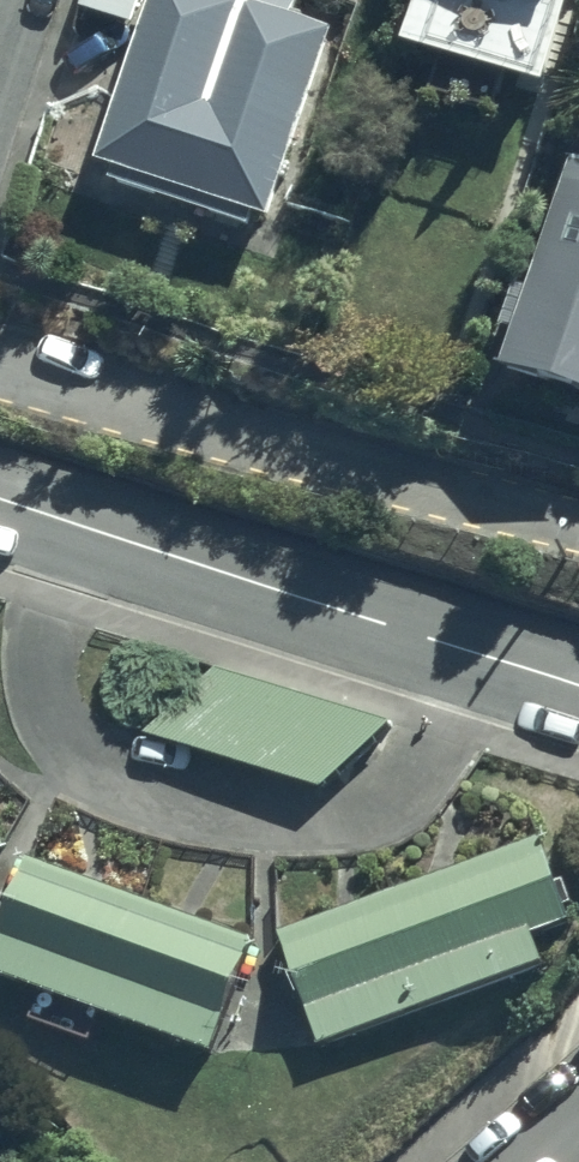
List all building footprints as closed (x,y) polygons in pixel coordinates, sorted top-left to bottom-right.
[(89,4),(140,19),(146,0),(91,0),(89,4)] [(107,159),(126,165),(121,179),(258,225),(263,210),(281,216),(346,24),(300,9),(303,0),(160,0),(107,159)] [(417,42),(447,49),(437,90),(501,106),(511,64),(560,76),(578,0),(428,0),(417,42)] [(573,151),(514,358),(578,377),(578,153),(573,151)] [(390,717),(212,659),(141,728),(317,788),(390,717)] [(280,923),(320,1039),(543,960),(531,929),(568,916),(539,834),(280,923)] [(22,854),(0,915),(0,970),(33,982),(21,1017),(85,1039),(96,1006),(208,1045),(247,933),(22,854)] [(229,1161),(282,1161),(259,1136),(229,1161)]
